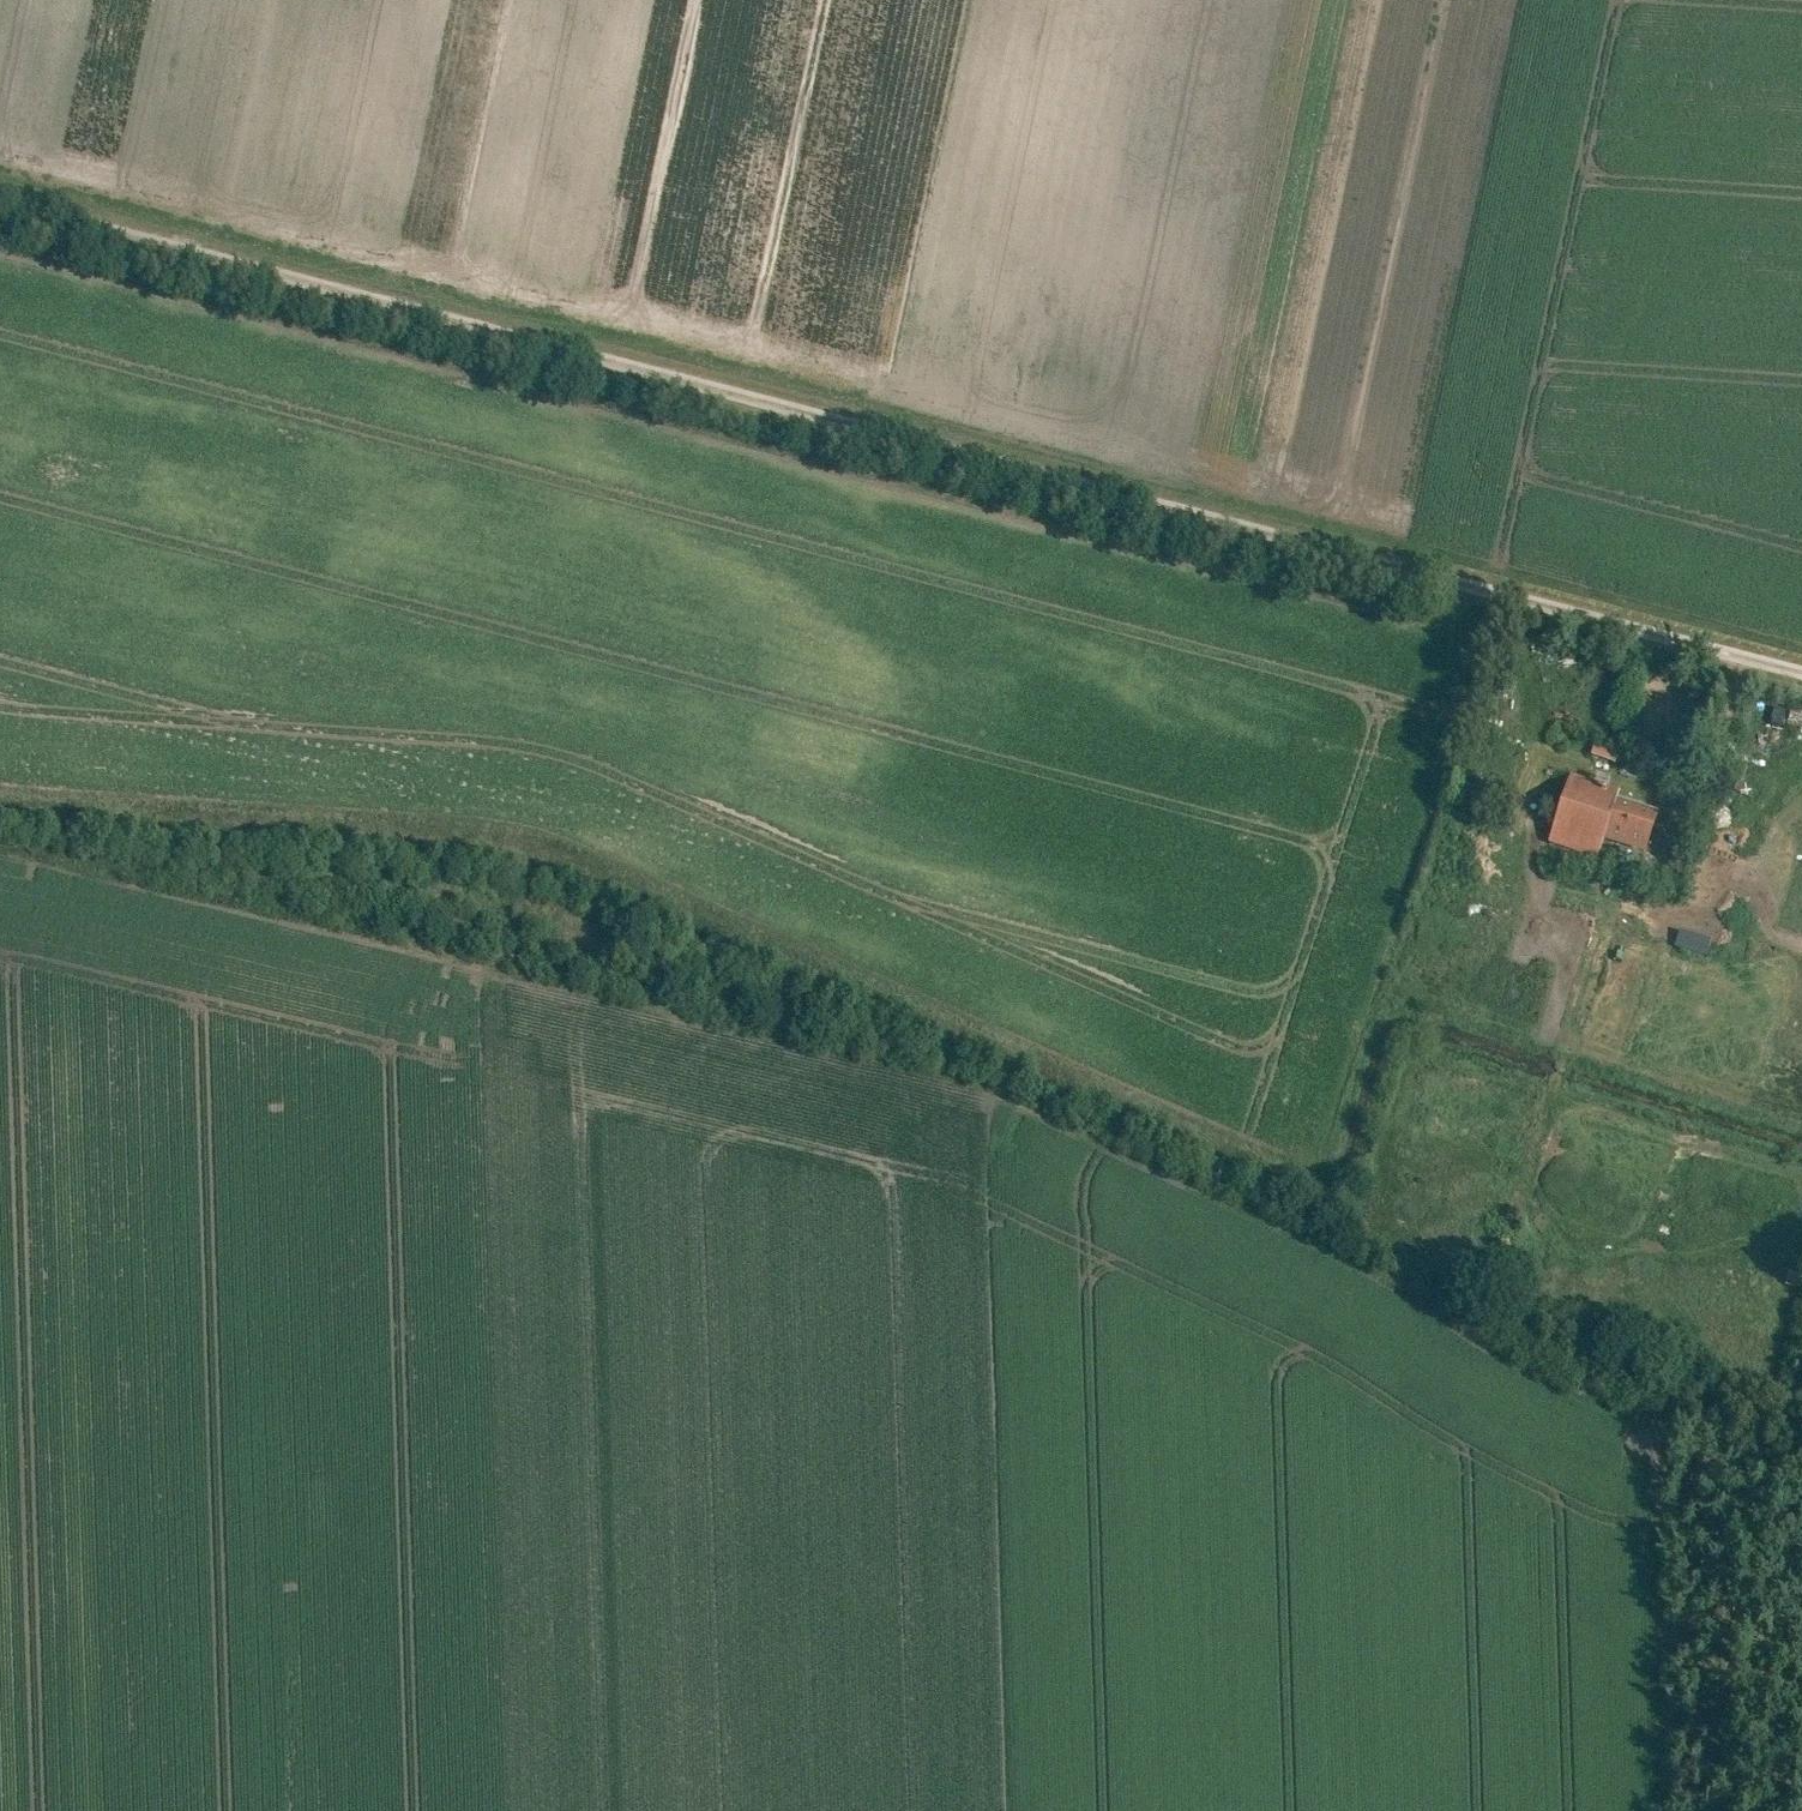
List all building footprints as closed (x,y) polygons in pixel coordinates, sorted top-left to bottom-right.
[(1760,732),(1794,734),(1795,709),(1761,708),(1760,732)] [(1550,762),(1532,823),(1630,852),(1648,791),(1550,762)] [(1672,946),(1704,957),(1709,941),(1678,930),(1672,946)]
